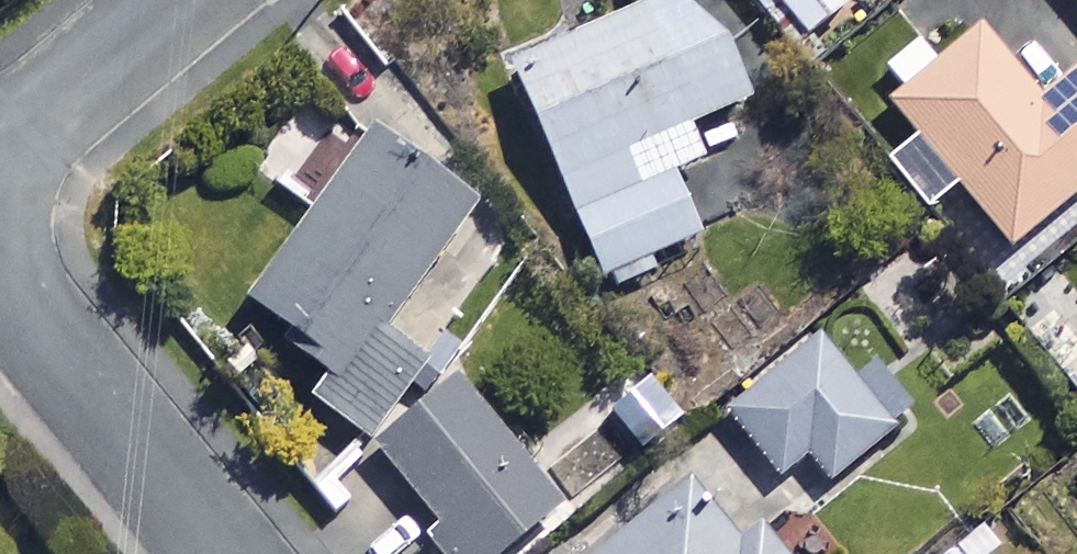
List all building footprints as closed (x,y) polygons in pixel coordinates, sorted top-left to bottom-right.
[(702,0),(682,0),(519,73),(612,281),(707,239),(679,177),(707,164),(693,132),(750,106),(702,0)] [(844,0),(779,0),(814,42),(852,10),(844,0)] [(1015,252),(1076,201),(1076,76),(1045,102),(984,28),(939,64),(923,44),(888,73),(904,93),(892,102),(924,140),(890,168),(932,220),(966,192),(1015,252)] [(324,404),(377,442),(431,368),(388,336),(481,208),(386,140),(260,314),(345,376),(324,404)] [(908,427),(829,336),(733,419),(788,483),(815,460),(839,487),(908,427)] [(383,451),(448,528),(429,544),(437,553),(515,553),(564,512),(459,387),(383,451)] [(712,478),(620,553),(775,553),(712,478)]
